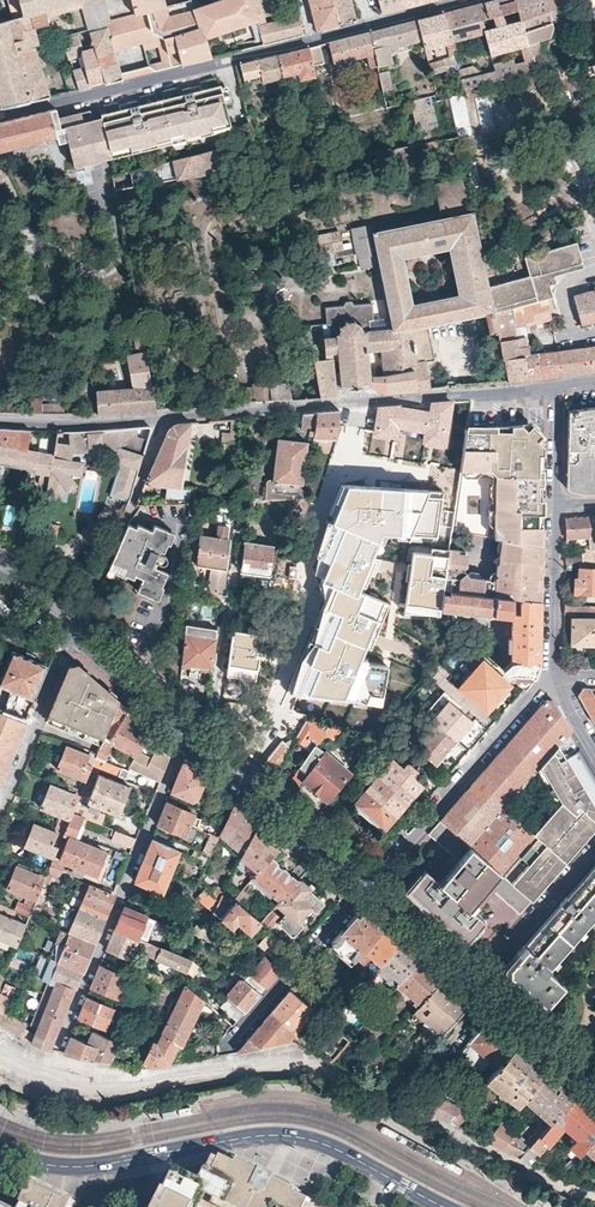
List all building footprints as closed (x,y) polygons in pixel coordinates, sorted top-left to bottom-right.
[(23,14),(19,0),(9,0),(13,16),(23,14)] [(23,14),(30,12),(72,0),(19,0),(23,14)] [(89,28),(106,23),(109,33),(113,32),(104,0),(80,0),(89,28)] [(138,11),(151,6),(149,0),(147,0),(132,5),(134,11),(138,11)] [(151,6),(138,11),(142,25),(145,37),(156,34),(173,29),(166,4),(165,0),(149,0),(151,6)] [(211,56),(205,36),(250,21),(258,19),(251,0),(214,0),(193,7),(199,25),(182,31),(175,33),(173,34),(174,38),(164,41),(171,67),(211,56)] [(310,4),(317,30),(331,26),(339,24),(332,0),(324,0),(310,4)] [(355,20),(349,0),(332,0),(339,24),(348,22),(355,20)] [(403,8),(401,0),(377,0),(378,1),(381,13),(403,8)] [(519,10),(516,0),(494,0),(490,1),(486,2),(489,16),(482,18),(482,21),(490,19),(490,18),(519,10)] [(522,20),(555,9),(553,0),(516,0),(519,10),(522,20)] [(594,18),(583,22),(581,18),(567,23),(565,24),(564,25),(564,27),(565,29),(565,32),(568,31),(594,23),(594,0),(590,0),(594,18)] [(166,4),(173,29),(175,33),(182,31),(174,2),(166,4)] [(485,30),(482,21),(482,18),(489,16),(486,2),(464,8),(444,13),(451,42),(485,33),(485,30)] [(535,71),(543,68),(540,59),(544,58),(540,41),(555,36),(553,29),(551,22),(559,20),(555,9),(522,20),(528,45),(535,71)] [(134,11),(137,26),(142,25),(138,11),(134,11)] [(23,14),(13,16),(0,20),(0,106),(50,95),(33,44),(40,42),(30,12),(23,14)] [(422,37),(431,73),(446,69),(444,59),(454,56),(451,43),(451,42),(444,13),(431,16),(418,20),(422,37)] [(303,33),(298,15),(259,23),(265,42),(303,33)] [(258,44),(265,42),(259,23),(258,19),(250,21),(258,44)] [(371,31),(378,66),(392,63),(392,62),(388,45),(422,37),(418,20),(393,26),(371,31)] [(494,71),(497,80),(535,71),(528,45),(522,20),(485,30),(485,33),(490,53),(490,54),(520,47),(525,62),(514,65),(512,59),(493,64),(494,71)] [(105,83),(122,78),(115,54),(109,33),(106,23),(89,28),(96,54),(103,78),(105,83)] [(113,32),(109,33),(115,54),(164,41),(174,38),(173,34),(175,33),(173,29),(156,34),(145,37),(142,25),(137,26),(113,32)] [(368,55),(371,67),(378,66),(371,31),(341,39),(329,42),(334,63),(368,55)] [(571,44),(568,31),(565,32),(559,34),(562,46),(571,44)] [(85,87),(91,86),(90,82),(84,58),(83,52),(84,52),(78,32),(61,38),(68,60),(70,59),(72,66),(79,89),(85,87)] [(309,47),(314,66),(324,63),(319,44),(309,47)] [(300,80),(316,76),(314,66),(309,47),(289,51),(278,54),(283,76),(298,73),(300,80)] [(90,82),(103,78),(96,54),(84,58),(90,82)] [(263,81),(283,76),(278,54),(259,59),(240,64),(242,73),(260,68),(261,74),(263,81)] [(79,89),(72,66),(62,69),(69,91),(79,89)] [(497,80),(494,71),(480,74),(479,70),(473,66),(458,70),(460,79),(462,88),(497,80)] [(243,78),(261,74),(260,68),(242,73),(243,78)] [(389,71),(379,73),(383,91),(392,89),(389,71)] [(232,128),(225,99),(222,85),(222,84),(203,88),(192,91),(191,86),(183,88),(184,93),(175,95),(161,98),(170,137),(218,125),(220,131),(232,128)] [(222,85),(225,99),(231,97),(228,84),(222,85)] [(430,97),(409,102),(416,135),(421,134),(423,142),(436,140),(434,132),(438,131),(430,97)] [(100,112),(110,151),(170,137),(161,98),(138,103),(137,99),(128,101),(129,106),(121,108),(113,109),(100,112)] [(76,165),(111,157),(110,151),(100,112),(91,115),(89,110),(58,117),(56,108),(50,110),(57,136),(69,133),(76,165)] [(15,147),(57,136),(50,110),(10,120),(0,122),(0,150),(15,147)] [(283,123),(285,132),(296,130),(295,128),(294,121),(283,123)] [(171,142),(220,131),(218,125),(170,137),(171,142)] [(214,149),(172,161),(177,178),(178,179),(219,171),(214,149)] [(133,187),(177,178),(172,161),(130,172),(133,187)] [(390,330),(391,335),(414,332),(429,328),(492,314),(471,215),(371,236),(370,232),(348,237),(354,268),(355,267),(357,279),(378,275),(390,330)] [(344,249),(340,232),(312,237),(316,254),(344,249)] [(488,284),(494,313),(509,309),(508,304),(548,295),(543,274),(572,268),(573,271),(585,267),(578,242),(574,243),(575,244),(565,247),(564,246),(555,248),(555,249),(545,252),(544,250),(537,251),(538,253),(526,256),(530,274),(525,275),(526,277),(515,280),(514,278),(504,280),(505,282),(495,284),(494,283),(488,284)] [(548,295),(549,300),(550,310),(556,309),(551,284),(549,277),(555,275),(573,271),(572,268),(543,274),(548,295)] [(594,324),(594,290),(575,296),(582,325),(582,326),(592,324),(594,324)] [(508,304),(509,309),(549,300),(548,295),(508,304)] [(560,375),(557,352),(529,356),(524,326),(552,319),(550,310),(549,300),(509,309),(494,313),(498,332),(508,381),(531,379),(547,377),(560,375)] [(334,358),(337,391),(344,390),(344,392),(368,391),(368,389),(371,389),(366,333),(363,334),(362,332),(361,330),(362,328),(360,327),(359,328),(356,326),(354,325),(354,323),(352,323),(352,325),(349,325),(346,326),(345,324),(343,325),(344,327),(342,328),(341,330),(339,329),(338,330),(340,332),(338,334),(338,338),(335,338),(335,340),(322,341),(324,359),(334,358)] [(434,358),(429,328),(414,332),(391,335),(390,330),(366,333),(371,389),(387,393),(431,388),(427,359),(434,358)] [(284,362),(281,344),(274,345),(276,363),(284,362)] [(584,348),(557,352),(560,375),(585,372),(587,371),(584,348)] [(135,390),(97,392),(98,414),(127,412),(157,410),(146,354),(129,358),(135,390)] [(338,396),(337,391),(334,358),(324,359),(315,359),(322,397),(338,396)] [(290,400),(288,385),(270,386),(272,401),(290,400)] [(243,404),(257,403),(255,388),(243,389),(243,404)] [(378,415),(377,433),(376,435),(398,439),(400,428),(426,433),(425,443),(447,446),(453,403),(379,408),(378,415)] [(569,411),(568,487),(570,491),(585,494),(590,494),(594,494),(594,407),(569,411)] [(314,439),(336,439),(340,411),(330,411),(318,412),(315,437),(314,439)] [(302,436),(315,437),(318,412),(304,413),(302,436)] [(370,430),(377,433),(378,415),(371,418),(370,430)] [(223,445),(239,443),(237,419),(232,419),(233,434),(222,434),(223,445)] [(173,427),(170,430),(158,456),(185,461),(192,423),(183,423),(177,425),(173,427)] [(501,539),(542,546),(544,467),(545,435),(538,429),(533,425),(512,426),(512,431),(497,431),(497,426),(468,426),(461,470),(467,477),(478,477),(483,472),(493,473),(496,478),(496,485),(495,501),(495,505),(495,511),(489,511),(489,520),(495,521),(495,526),(495,538),(501,539)] [(83,432),(57,432),(54,447),(48,489),(46,497),(62,498),(72,444),(110,442),(110,441),(132,440),(131,448),(129,457),(125,456),(114,496),(130,501),(131,497),(141,466),(151,429),(150,427),(149,426),(102,430),(83,432)] [(0,428),(0,464),(11,467),(11,466),(14,449),(5,447),(8,429),(0,428)] [(8,429),(5,447),(14,449),(11,466),(11,467),(17,467),(20,449),(19,449),(20,442),(22,429),(9,429),(8,429)] [(27,450),(31,430),(22,429),(20,442),(19,449),(20,449),(17,467),(34,471),(34,473),(40,474),(39,484),(41,488),(48,489),(54,447),(49,446),(48,452),(27,450)] [(268,500),(287,499),(307,499),(308,492),(302,491),(309,443),(279,439),(273,480),(269,480),(268,479),(267,480),(266,481),(265,483),(266,484),(264,500),(268,500)] [(158,456),(142,491),(152,492),(153,485),(166,487),(165,496),(178,497),(180,489),(185,461),(158,456)] [(460,479),(460,494),(479,494),(478,478),(460,479)] [(442,541),(446,493),(356,488),(343,522),(335,522),(325,559),(333,561),(325,582),(339,589),(321,638),(299,693),(384,711),(391,673),(371,663),(391,601),(373,593),(394,536),(442,541)] [(266,511),(285,510),(285,508),(287,499),(268,500),(266,511)] [(287,499),(285,508),(311,508),(314,499),(307,499),(287,499)] [(264,500),(250,501),(249,512),(266,511),(268,500),(264,500)] [(195,534),(193,564),(213,567),(210,590),(223,592),(227,570),(235,501),(216,502),(215,518),(219,519),(217,537),(195,534)] [(566,519),(567,527),(567,539),(589,538),(590,551),(594,550),(594,517),(566,519)] [(128,522),(109,569),(127,577),(130,571),(144,578),(139,589),(154,596),(160,582),(164,584),(170,571),(159,566),(162,560),(165,561),(167,561),(167,560),(168,559),(169,558),(169,556),(169,555),(168,554),(165,552),(169,542),(166,541),(171,530),(156,524),(153,529),(139,523),(137,526),(128,522)] [(55,547),(58,528),(44,525),(41,544),(55,547)] [(176,533),(171,530),(166,541),(169,542),(171,543),(176,533)] [(522,599),(541,600),(542,573),(542,546),(501,539),(497,580),(463,576),(466,552),(450,550),(449,557),(444,590),(450,590),(514,598),(522,599)] [(275,546),(246,542),(241,571),(270,576),(275,546)] [(412,553),(406,605),(441,607),(442,594),(444,590),(449,557),(412,553)] [(565,555),(565,563),(594,562),(594,556),(590,556),(582,557),(582,555),(565,555)] [(580,569),(580,579),(576,579),(576,594),(594,594),(594,569),(580,569)] [(166,585),(164,584),(160,582),(154,596),(160,599),(166,585)] [(449,595),(442,594),(441,607),(511,617),(512,617),(512,615),(514,598),(450,590),(449,595)] [(540,663),(540,660),(541,600),(522,599),(521,616),(512,615),(512,617),(511,617),(512,661),(503,670),(525,689),(532,682),(536,677),(537,672),(540,663)] [(565,604),(565,614),(579,615),(579,605),(565,604)] [(583,606),(583,615),(594,616),(594,607),(583,606)] [(572,618),(571,644),(594,645),(594,619),(572,618)] [(202,671),(211,672),(216,637),(186,632),(183,668),(191,669),(191,670),(202,672),(202,671)] [(269,641),(235,635),(229,672),(263,678),(269,641)] [(27,721),(11,715),(20,692),(32,697),(36,687),(46,664),(13,649),(0,680),(0,683),(11,688),(3,711),(0,710),(0,784),(20,737),(27,721)] [(487,712),(510,686),(484,662),(460,689),(487,712)] [(97,681),(79,665),(71,668),(66,680),(51,716),(103,738),(119,700),(97,681)] [(591,688),(584,688),(579,697),(587,711),(594,724),(594,695),(591,688)] [(119,778),(122,769),(105,762),(113,743),(124,749),(121,753),(128,757),(131,752),(136,755),(147,733),(146,732),(149,726),(119,700),(103,738),(101,744),(96,754),(95,757),(91,767),(119,778)] [(576,739),(554,701),(547,700),(441,821),(503,875),(536,837),(530,832),(503,808),(538,769),(542,764),(554,750),(560,760),(567,752),(566,751),(575,740),(576,739)] [(103,738),(51,716),(48,722),(101,744),(103,738)] [(309,719),(295,741),(304,747),(307,762),(296,776),(303,782),(311,772),(324,754),(343,728),(309,719)] [(437,765),(457,743),(446,733),(436,723),(424,737),(421,737),(419,748),(420,750),(437,765)] [(587,765),(590,764),(581,748),(580,749),(575,740),(566,751),(567,752),(560,760),(554,750),(542,764),(548,774),(561,797),(530,832),(536,837),(503,875),(532,900),(577,849),(594,828),(594,778),(587,765)] [(277,772),(294,743),(292,741),(288,743),(285,746),(283,744),(265,763),(277,772)] [(57,769),(85,781),(89,771),(91,767),(95,757),(67,745),(57,769)] [(170,757),(158,753),(154,762),(139,757),(128,770),(160,782),(170,757)] [(303,782),(302,783),(327,804),(351,776),(324,754),(311,772),(303,782)] [(384,831),(423,785),(413,776),(416,772),(416,770),(409,764),(408,764),(404,768),(394,760),(393,761),(388,757),(382,765),(386,769),(354,806),(384,831)] [(178,778),(172,791),(204,804),(211,787),(203,784),(204,780),(184,762),(178,778)] [(72,813),(83,817),(101,824),(104,816),(83,807),(85,802),(119,814),(129,786),(89,771),(85,781),(80,794),(79,796),(72,813)] [(40,807),(58,815),(69,820),(72,813),(79,796),(50,784),(40,807)] [(236,801),(226,821),(223,829),(220,835),(243,852),(254,829),(258,821),(246,810),(236,801)] [(191,812),(168,802),(167,804),(163,813),(190,825),(194,815),(191,812)] [(53,857),(48,870),(59,874),(61,871),(72,876),(77,866),(95,873),(105,851),(74,839),(83,817),(72,813),(69,820),(64,832),(63,835),(53,857)] [(193,837),(196,828),(190,825),(163,813),(159,822),(158,825),(182,835),(186,834),(193,837)] [(58,815),(53,827),(64,832),(69,820),(58,815)] [(200,818),(194,815),(190,825),(196,828),(200,818)] [(223,829),(226,821),(217,817),(210,834),(212,835),(219,838),(220,835),(223,829)] [(503,875),(441,821),(429,835),(459,862),(441,883),(426,871),(407,891),(438,918),(467,943),(485,922),(470,909),(489,887),(520,914),(532,900),(503,875)] [(53,857),(63,835),(33,823),(24,846),(53,857)] [(243,852),(241,856),(258,871),(271,856),(277,849),(254,829),(243,852)] [(133,847),(137,838),(116,830),(112,839),(133,847)] [(219,838),(212,835),(204,851),(211,855),(219,838)] [(144,858),(172,871),(180,850),(152,838),(149,846),(144,858)] [(191,859),(205,866),(211,855),(204,851),(196,848),(191,859)] [(271,856),(258,871),(253,877),(280,901),(298,880),(271,856)] [(137,876),(134,881),(151,888),(148,896),(157,901),(160,893),(162,893),(172,871),(144,858),(137,876)] [(32,868),(17,862),(7,887),(27,896),(24,903),(17,901),(13,909),(15,910),(29,916),(29,915),(34,904),(39,891),(45,877),(31,872),(32,868)] [(568,899),(566,898),(562,903),(560,905),(561,906),(526,946),(524,947),(521,951),(517,955),(518,955),(505,969),(506,976),(536,1002),(544,1010),(565,986),(548,971),(594,918),(594,868),(568,899)] [(299,879),(298,880),(280,901),(277,904),(287,913),(278,923),(294,937),(303,927),(298,922),(311,906),(310,905),(315,899),(315,895),(309,890),(310,888),(299,879)] [(85,893),(89,885),(80,881),(76,889),(85,893)] [(109,903),(113,895),(89,885),(85,893),(76,889),(74,893),(107,908),(109,903)] [(212,894),(220,900),(225,891),(216,886),(212,894)] [(198,898),(214,912),(220,900),(212,894),(205,888),(198,898)] [(242,890),(234,899),(241,905),(249,896),(242,890)] [(44,894),(39,891),(34,904),(39,906),(44,894)] [(214,912),(233,929),(238,923),(251,933),(260,922),(241,905),(234,899),(225,891),(220,900),(214,912)] [(107,908),(74,893),(70,904),(79,908),(103,917),(105,914),(107,908)] [(310,905),(311,906),(315,909),(323,901),(315,895),(315,899),(310,905)] [(0,904),(0,939),(7,941),(16,945),(17,944),(24,927),(26,923),(12,917),(15,910),(13,909),(0,904)] [(146,915),(124,906),(122,911),(115,928),(137,937),(146,915)] [(73,921),(69,932),(93,942),(97,931),(103,917),(79,908),(78,910),(72,907),(66,917),(73,921)] [(272,911),(261,923),(265,927),(269,930),(279,918),(272,911)] [(374,921),(365,913),(356,914),(332,942),(354,961),(357,958),(382,928),(374,921)] [(221,925),(212,917),(207,928),(202,937),(226,956),(233,947),(224,939),(222,942),(213,935),(221,925)] [(36,922),(28,918),(26,923),(24,927),(33,930),(36,922)] [(207,928),(197,924),(194,932),(202,937),(207,928)] [(274,958),(286,945),(269,930),(265,927),(254,940),(274,958)] [(154,958),(159,946),(137,937),(115,928),(109,942),(106,949),(128,958),(136,942),(146,946),(144,953),(154,958)] [(382,928),(357,958),(364,964),(369,957),(380,966),(399,944),(390,935),(382,928)] [(93,942),(69,932),(66,938),(61,952),(57,960),(63,963),(81,970),(86,958),(93,942)] [(61,952),(66,938),(58,934),(52,948),(61,952)] [(409,952),(399,944),(380,966),(399,982),(418,960),(409,952)] [(197,965),(191,960),(159,946),(154,958),(188,972),(192,975),(197,965)] [(273,979),(280,970),(265,957),(250,975),(265,988),(273,979)] [(0,966),(0,969),(1,970),(5,971),(9,963),(3,960),(0,966)] [(81,970),(63,963),(57,960),(51,975),(57,978),(55,980),(74,988),(77,981),(81,970)] [(421,1005),(443,981),(429,970),(418,960),(397,984),(421,1005)] [(127,977),(99,965),(99,967),(95,975),(122,987),(127,977)] [(162,978),(148,972),(146,978),(159,983),(162,978)] [(117,997),(122,987),(95,975),(92,983),(90,986),(117,997)] [(254,1001),(265,988),(250,975),(248,978),(240,980),(229,992),(229,998),(245,1011),(254,1001)] [(50,978),(43,994),(31,1024),(36,1027),(35,1030),(53,1037),(55,1034),(65,1011),(71,995),(74,988),(50,978)] [(321,999),(299,980),(291,990),(312,1009),(321,999)] [(442,1035),(469,1005),(455,992),(443,981),(421,1005),(414,1012),(429,1024),(442,1035)] [(158,991),(173,998),(177,990),(161,984),(158,991)] [(180,1045),(182,1042),(203,999),(186,984),(163,1032),(178,1043),(180,1045)] [(312,1009),(291,990),(281,1001),(271,1012),(295,1032),(314,1010),(312,1009)] [(0,995),(0,1023),(6,1027),(19,1035),(32,1043),(49,1049),(53,1037),(35,1030),(33,1035),(24,1029),(25,1025),(4,1010),(9,998),(0,995)] [(160,1003),(169,1006),(171,1001),(160,996),(157,1001),(160,1003)] [(113,1009),(86,997),(85,998),(82,1007),(109,1018),(113,1009)] [(222,1006),(238,1019),(245,1011),(229,998),(222,1006)] [(148,1016),(162,1021),(169,1006),(160,1003),(154,1014),(149,1012),(148,1016)] [(104,1029),(109,1018),(82,1007),(79,1012),(77,1017),(104,1029)] [(360,1023),(362,1013),(347,1009),(344,1019),(360,1023)] [(295,1032),(271,1012),(257,1028),(249,1037),(248,1037),(235,1052),(240,1050),(281,1041),(284,1041),(287,1041),(295,1032)] [(499,1030),(487,1020),(467,1042),(458,1052),(481,1072),(490,1061),(497,1068),(517,1046),(499,1030)] [(429,1024),(421,1033),(434,1044),(442,1035),(429,1024)] [(140,1067),(168,1063),(178,1043),(163,1032),(158,1028),(146,1053),(140,1067)] [(87,1043),(69,1035),(64,1048),(62,1052),(63,1053),(111,1063),(118,1042),(91,1030),(87,1043)] [(518,1104),(523,1097),(546,1072),(532,1059),(517,1046),(497,1068),(488,1078),(518,1104)] [(140,1067),(146,1053),(139,1051),(132,1066),(138,1067),(140,1067)] [(550,1121),(573,1095),(559,1083),(546,1072),(523,1097),(541,1112),(550,1121)] [(413,1103),(449,1122),(457,1113),(461,1109),(425,1090),(413,1103)] [(578,1154),(583,1148),(594,1135),(594,1114),(589,1108),(575,1096),(573,1095),(550,1121),(528,1147),(537,1154),(563,1125),(577,1139),(569,1147),(578,1154)] [(457,1113),(462,1117),(467,1112),(462,1108),(461,1109),(457,1113)] [(449,1122),(455,1125),(462,1117),(457,1113),(449,1122)] [(502,1150),(519,1158),(526,1149),(516,1140),(519,1137),(504,1119),(485,1141),(502,1150)] [(583,1148),(594,1159),(594,1135),(583,1148)] [(519,1158),(530,1163),(537,1154),(528,1147),(526,1149),(519,1158)] [(225,1158),(223,1162),(262,1182),(265,1176),(240,1163),(239,1165),(225,1158)] [(205,1184),(210,1187),(223,1162),(217,1160),(205,1184)] [(265,1176),(262,1182),(223,1162),(210,1187),(205,1184),(186,1175),(170,1206),(308,1206),(309,1205),(269,1185),(273,1179),(265,1176)] [(164,1206),(170,1206),(186,1175),(181,1172),(164,1206)] [(273,1179),(269,1185),(309,1205),(311,1201),(296,1194),(298,1191),(273,1179)] [(37,1181),(34,1188),(40,1191),(44,1184),(37,1181)] [(68,1205),(71,1206),(75,1206),(78,1201),(71,1198),(68,1205)]
